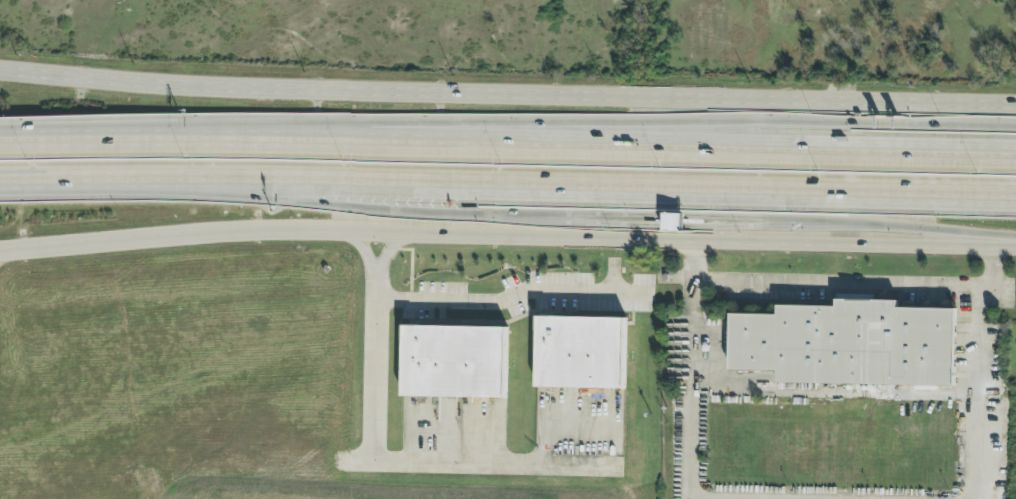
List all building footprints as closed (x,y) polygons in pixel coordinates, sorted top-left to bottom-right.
[(955,385),(956,308),(897,308),(897,301),(836,300),(836,306),(778,305),(778,314),(731,314),(730,370),(776,371),(776,383),(955,385)] [(626,318),(539,316),(537,387),(625,388),(626,318)] [(507,327),(404,325),(403,396),(506,398),(507,327)]
